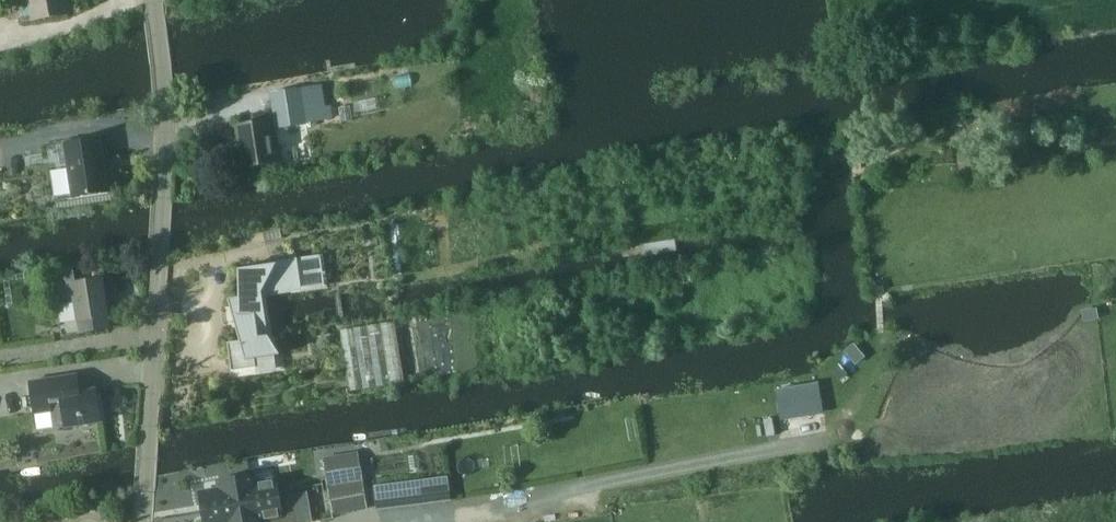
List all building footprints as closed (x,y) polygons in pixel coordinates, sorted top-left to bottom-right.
[(66,16),(64,0),(29,0),(33,21),(66,16)] [(323,84),(272,92),(277,128),(308,123),(307,119),(325,116),(333,115),(331,106),(327,107),(323,84)] [(273,161),(267,120),(236,125),(243,166),(273,161)] [(65,143),(73,198),(109,192),(101,138),(65,143)] [(228,298),(240,341),(229,342),(233,370),(256,367),(255,359),(276,357),(281,356),(269,336),(264,298),(263,293),(302,288),(298,258),(274,261),(275,264),(239,269),(240,297),(228,298)] [(76,281),(73,264),(51,268),(58,304),(78,300),(84,328),(111,323),(102,276),(76,281)] [(397,326),(343,334),(352,393),(406,385),(397,326)] [(101,421),(96,390),(80,392),(77,376),(65,377),(31,382),(35,413),(51,411),(54,428),(101,421)] [(324,459),(329,487),(364,480),(359,453),(324,459)] [(378,503),(453,498),(452,474),(377,480),(378,503)] [(222,490),(200,493),(204,512),(280,498),(277,480),(255,484),(253,475),(220,481),(222,490)] [(334,514),(368,509),(369,509),(364,480),(329,487),(334,514)] [(204,512),(205,521),(297,521),(292,496),(280,498),(204,512)]
